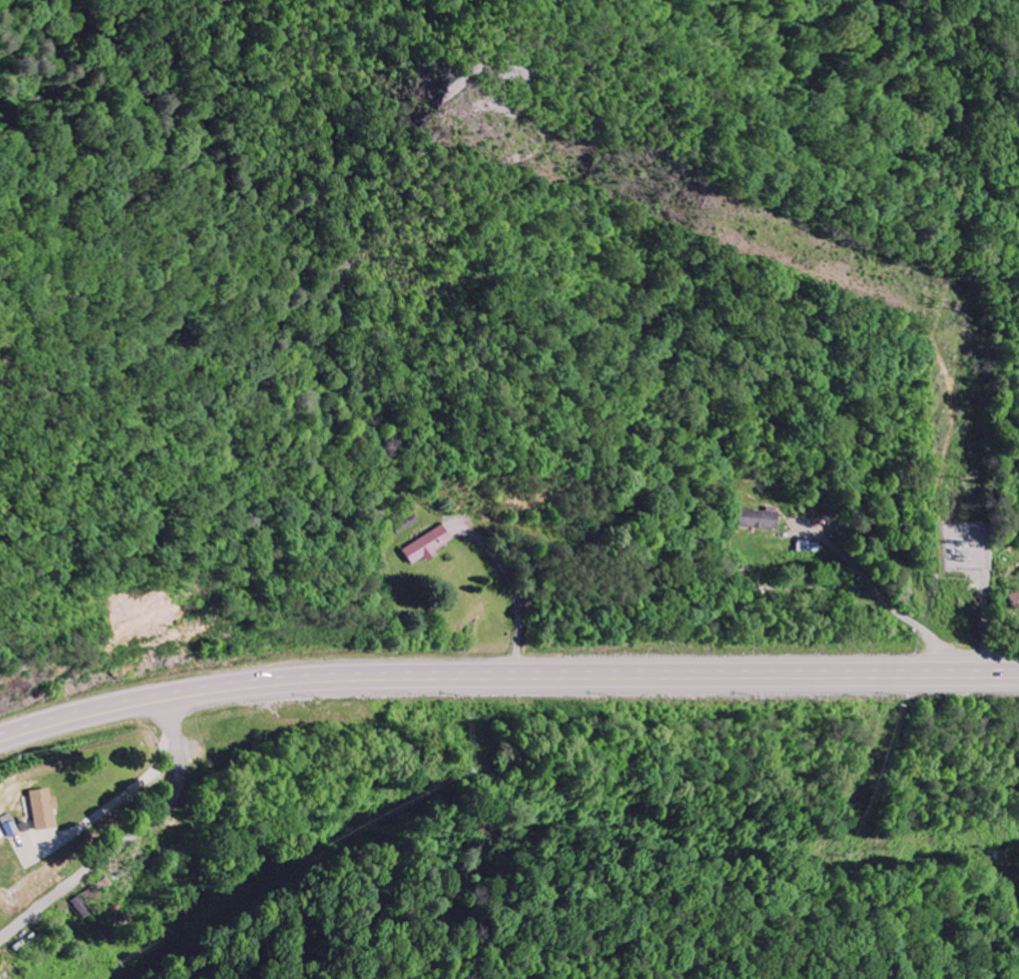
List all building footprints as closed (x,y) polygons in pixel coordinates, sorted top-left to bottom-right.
[(778,511),(740,509),(740,528),(777,529),(778,511)] [(402,549),(411,565),(423,557),(426,562),(437,555),(434,550),(451,540),(443,525),(402,549)] [(1006,595),(1009,612),(1018,610),(1018,593),(1006,595)] [(24,794),(27,812),(34,811),(37,831),(56,828),(53,810),(58,809),(56,797),(52,798),(51,790),(24,794)] [(85,902),(111,887),(106,879),(81,894),(85,902)]
